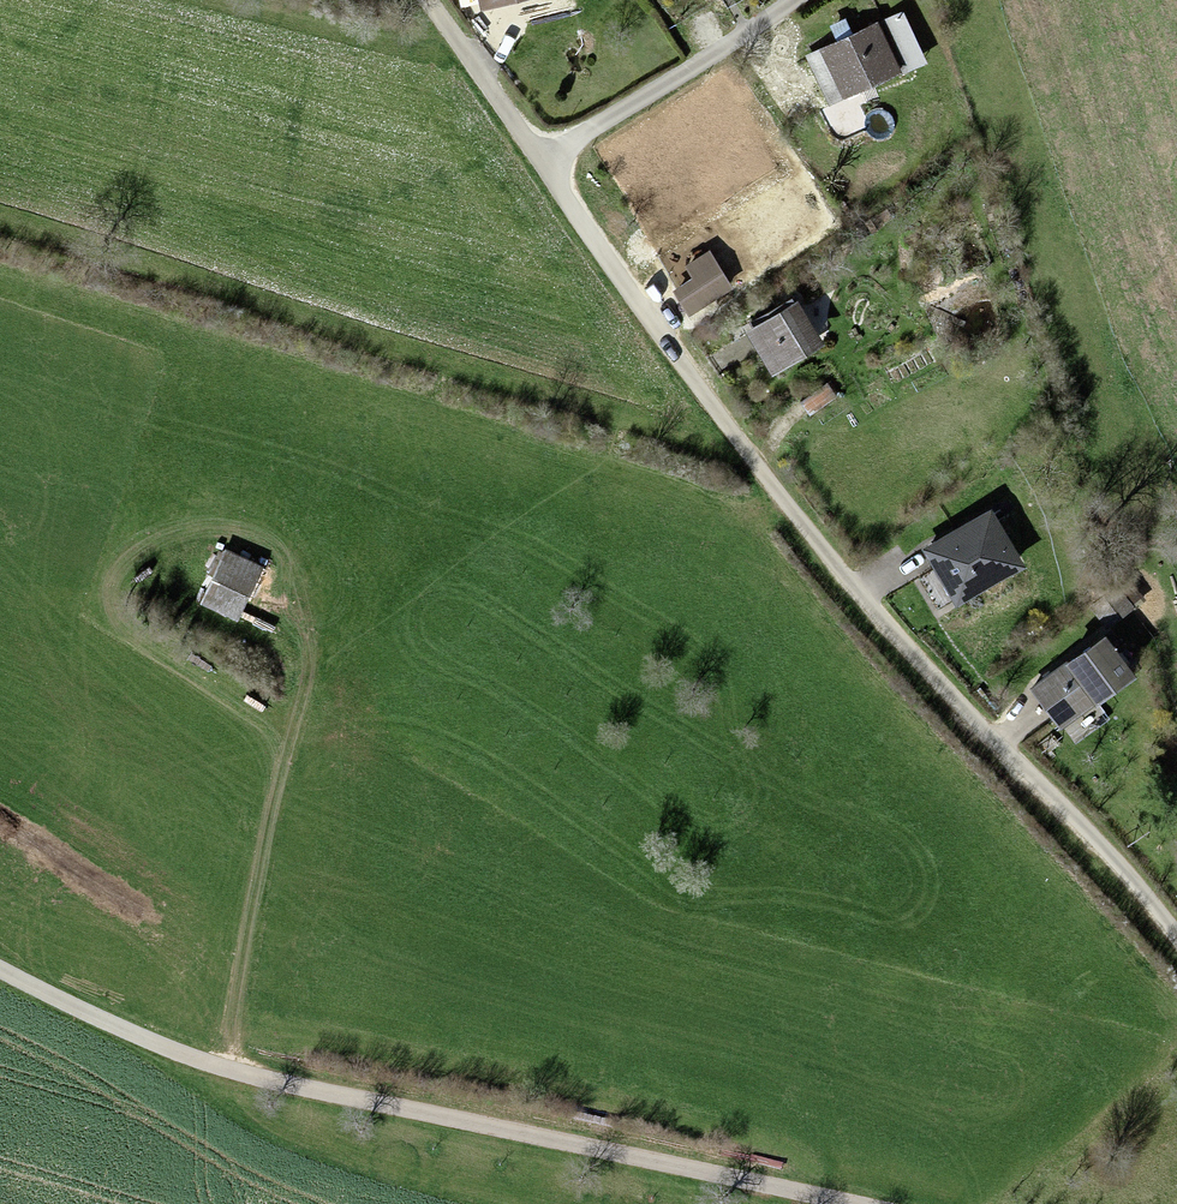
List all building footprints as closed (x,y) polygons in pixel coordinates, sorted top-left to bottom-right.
[(481,10),(527,0),(479,0),(481,10)] [(873,26),(821,51),(843,97),(895,72),(873,26)] [(694,280),(674,292),(688,314),(732,288),(711,252),(686,267),(694,280)] [(795,306),(745,333),(769,376),(818,349),(795,306)] [(989,512),(923,552),(955,604),(1021,564),(989,512)] [(224,553),(200,603),(232,618),(256,568),(224,553)] [(1118,586),(1091,608),(1108,630),(1135,608),(1118,586)] [(1102,639),(1032,691),(1061,730),(1131,679),(1102,639)]
